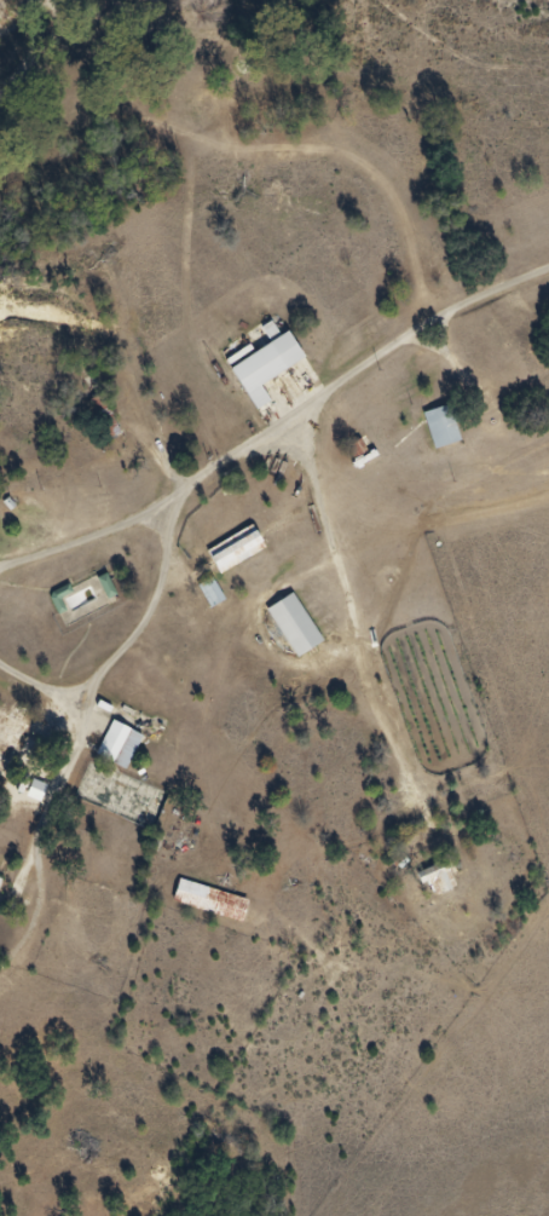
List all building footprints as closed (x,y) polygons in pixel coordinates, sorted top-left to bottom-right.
[(297,367),(283,341),(223,373),(247,417),(262,409),(253,391),(297,367)] [(445,411),(415,419),(425,456),(455,449),(445,411)] [(257,556),(245,532),(198,556),(209,580),(257,556)] [(103,604),(103,584),(89,584),(89,604),(103,604)] [(189,593),(203,615),(216,607),(203,585),(189,593)] [(287,601),(259,616),(286,666),(314,650),(287,601)] [(8,743),(16,719),(4,715),(2,724),(0,723),(0,741),(8,743)] [(87,761),(116,777),(134,744),(105,728),(87,761)] [(447,895),(435,870),(415,881),(427,905),(447,895)] [(241,907),(171,887),(164,910),(235,931),(241,907)]
